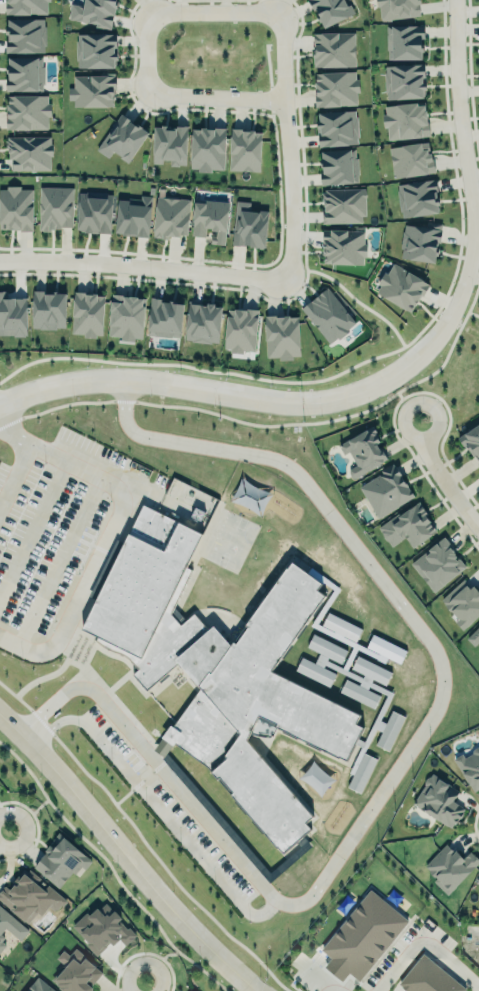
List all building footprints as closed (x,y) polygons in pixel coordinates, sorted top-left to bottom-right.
[(4,13),(46,14),(49,0),(4,0),(4,13)] [(83,5),(72,3),(69,18),(82,20),(97,23),(96,26),(110,28),(113,20),(116,6),(117,3),(117,0),(84,0),(83,5)] [(318,13),(312,0),(345,0),(347,5),(350,3),(355,12),(324,27),(320,19),(318,20),(315,14),(318,13)] [(375,6),(375,0),(419,0),(419,4),(420,14),(379,20),(378,8),(375,6)] [(44,53),(44,19),(6,19),(6,52),(44,53)] [(386,25),(424,24),(424,37),(420,37),(421,58),(387,59),(386,25)] [(76,32),(117,32),(117,59),(114,67),(78,67),(78,59),(76,60),(76,32)] [(354,32),(312,33),(313,67),(355,67),(354,32)] [(3,53),(5,91),(40,90),(39,51),(3,53)] [(385,64),(387,98),(425,96),(423,62),(385,64)] [(357,106),(356,72),(314,73),(315,107),(357,106)] [(71,74),(72,107),(113,106),(112,74),(71,74)] [(8,94),(8,102),(7,103),(7,115),(14,121),(5,121),(5,129),(49,129),(49,116),(52,116),(52,102),(49,102),(49,94),(8,94)] [(385,105),(424,100),(425,103),(429,134),(388,139),(387,126),(382,126),(381,113),(386,113),(385,105)] [(357,145),(356,111),(317,112),(318,146),(357,145)] [(122,113),(97,149),(108,157),(113,149),(121,155),(120,156),(128,161),(148,131),(147,130),(148,129),(136,121),(136,122),(122,113)] [(231,125),(230,133),(228,169),(258,172),(262,129),(255,127),(239,125),(231,125)] [(186,166),(186,126),(153,126),(152,162),(169,163),(169,166),(186,166)] [(192,126),(226,128),(225,169),(212,169),(212,171),(198,170),(199,167),(190,166),(192,126)] [(4,134),(4,160),(11,161),(10,171),(50,170),(52,147),(48,134),(4,134)] [(389,146),(394,177),(435,170),(433,158),(431,158),(430,148),(429,148),(428,141),(421,142),(421,141),(389,146)] [(319,184),(355,181),(352,145),(316,148),(319,184)] [(397,183),(400,218),(439,213),(435,180),(397,183)] [(8,227),(0,228),(0,189),(7,189),(7,185),(20,185),(20,189),(33,189),(33,230),(20,230),(20,229),(8,229),(8,227)] [(73,187),(39,187),(38,229),(72,229),(73,187)] [(364,189),(321,190),(322,224),(364,222),(364,189)] [(79,192),(77,228),(84,228),(84,231),(110,233),(112,194),(106,193),(106,192),(100,192),(100,193),(79,192)] [(148,237),(151,196),(140,195),(140,200),(117,199),(115,235),(148,237)] [(189,199),(155,197),(153,236),(187,238),(189,199)] [(225,245),(227,202),(193,200),(192,236),(208,237),(208,244),(225,245)] [(267,211),(249,210),(249,202),(235,201),(232,245),(265,247),(267,211)] [(437,262),(441,224),(425,222),(425,227),(403,224),(399,259),(437,262)] [(365,231),(322,229),(321,264),(364,265),(365,231)] [(427,281),(389,263),(375,294),(413,312),(427,281)] [(301,307),(328,345),(356,325),(329,287),(301,307)] [(13,335),(18,337),(26,335),(26,306),(25,296),(20,295),(16,296),(14,294),(9,292),(7,289),(0,288),(0,335),(13,335)] [(65,292),(32,292),(31,328),(65,329),(65,292)] [(112,292),(126,294),(126,295),(129,295),(129,294),(137,295),(137,297),(145,298),(142,337),(134,336),(133,339),(121,338),(121,335),(109,334),(112,292)] [(71,335),(103,336),(104,294),(73,293),(71,335)] [(150,295),(145,334),(180,338),(185,299),(178,296),(157,294),(150,295)] [(227,300),(223,348),(229,349),(229,353),(242,354),(244,351),(254,352),(259,314),(257,307),(252,305),(246,305),(239,303),(233,304),(233,301),(227,300)] [(188,301),(185,338),(192,339),(191,340),(211,342),(211,340),(219,341),(222,305),(218,305),(214,305),(214,302),(207,301),(206,304),(203,304),(203,303),(188,301)] [(265,315),(267,357),(279,356),(279,359),(292,359),(292,355),(300,355),(298,315),(289,316),(289,314),(283,314),(283,315),(276,315),(276,314),(265,315)] [(462,445),(463,444),(465,446),(466,446),(473,455),(475,453),(478,457),(477,458),(478,461),(478,422),(457,437),(462,445)] [(372,424),(377,432),(376,432),(377,435),(376,436),(379,440),(376,442),(378,447),(380,446),(387,458),(382,460),(382,461),(354,477),(353,477),(351,476),(349,474),(349,471),(349,468),(356,464),(348,450),(344,454),(338,444),(372,424)] [(359,486),(378,517),(414,495),(394,462),(381,469),(383,472),(359,486)] [(378,526),(398,512),(399,514),(418,500),(428,513),(425,515),(429,520),(428,521),(434,528),(436,530),(412,546),(404,536),(391,545),(387,540),(385,538),(383,536),(382,534),(382,533),(378,526)] [(153,749),(161,737),(170,725),(172,726),(200,688),(177,662),(146,689),(132,674),(137,669),(123,654),(113,650),(99,643),(95,639),(97,636),(81,628),(142,504),(202,534),(185,567),(191,569),(169,612),(179,624),(193,614),(207,630),(213,625),(229,645),(232,642),(235,644),(247,627),(245,625),(286,567),(287,568),(291,562),(321,583),(316,590),(324,595),(270,670),(359,715),(355,723),(361,727),(346,760),(338,756),(337,757),(275,726),(276,724),(258,714),(246,739),(312,816),(305,822),(310,829),(282,853),(277,846),(276,847),(230,794),(232,792),(218,777),(217,779),(206,767),(174,743),(172,745),(171,744),(163,757),(153,749)] [(411,562),(444,535),(445,537),(446,537),(452,545),(451,545),(453,547),(452,547),(460,559),(461,559),(465,564),(464,564),(466,566),(434,591),(411,562)] [(478,615),(478,594),(463,578),(438,602),(465,629),(478,615)] [(361,627),(327,613),(321,627),(318,625),(315,630),(352,645),(344,666),(340,665),(347,649),(312,634),(307,647),(319,653),(315,663),(301,657),(295,671),(330,686),(335,672),(381,691),(383,686),(385,686),(391,671),(356,656),(351,669),(363,674),(361,677),(347,671),(359,644),(355,643),(361,627)] [(473,645),(478,640),(478,623),(465,637),(473,645)] [(380,695),(345,679),(339,692),(374,708),(380,695)] [(390,751),(403,715),(389,710),(377,746),(390,751)] [(469,784),(474,791),(478,788),(478,746),(474,748),(473,749),(472,751),(472,753),(464,757),(462,753),(453,758),(469,784)] [(376,759),(360,751),(349,773),(352,775),(346,787),(360,793),(376,759)] [(451,827),(412,803),(424,784),(424,779),(426,777),(429,776),(432,772),(458,791),(452,800),(464,808),(451,827)] [(60,831),(93,860),(78,877),(72,872),(59,888),(34,867),(42,857),(41,856),(46,851),(44,849),(60,831)] [(423,863),(445,837),(460,850),(463,846),(475,857),(444,893),(431,882),(437,876),(423,863)] [(24,921),(0,900),(0,891),(5,885),(9,889),(12,886),(10,884),(23,868),(27,871),(29,869),(67,901),(63,905),(61,904),(56,909),(55,908),(54,910),(49,906),(41,915),(37,912),(28,923),(25,920),(24,921)] [(319,947),(329,956),(324,962),(341,977),(348,969),(359,978),(408,918),(370,886),(319,947)] [(73,928),(98,955),(117,937),(125,946),(136,936),(103,900),(73,928)] [(5,925),(0,932),(0,907),(26,929),(20,937),(5,925)] [(54,979),(58,982),(57,984),(60,986),(59,988),(63,990),(92,990),(92,988),(90,986),(103,971),(76,948),(70,955),(63,950),(56,958),(65,966),(54,979)] [(421,954),(397,985),(405,990),(463,990),(466,987),(421,954)] [(38,975),(58,990),(26,990),(25,990),(38,975)]
